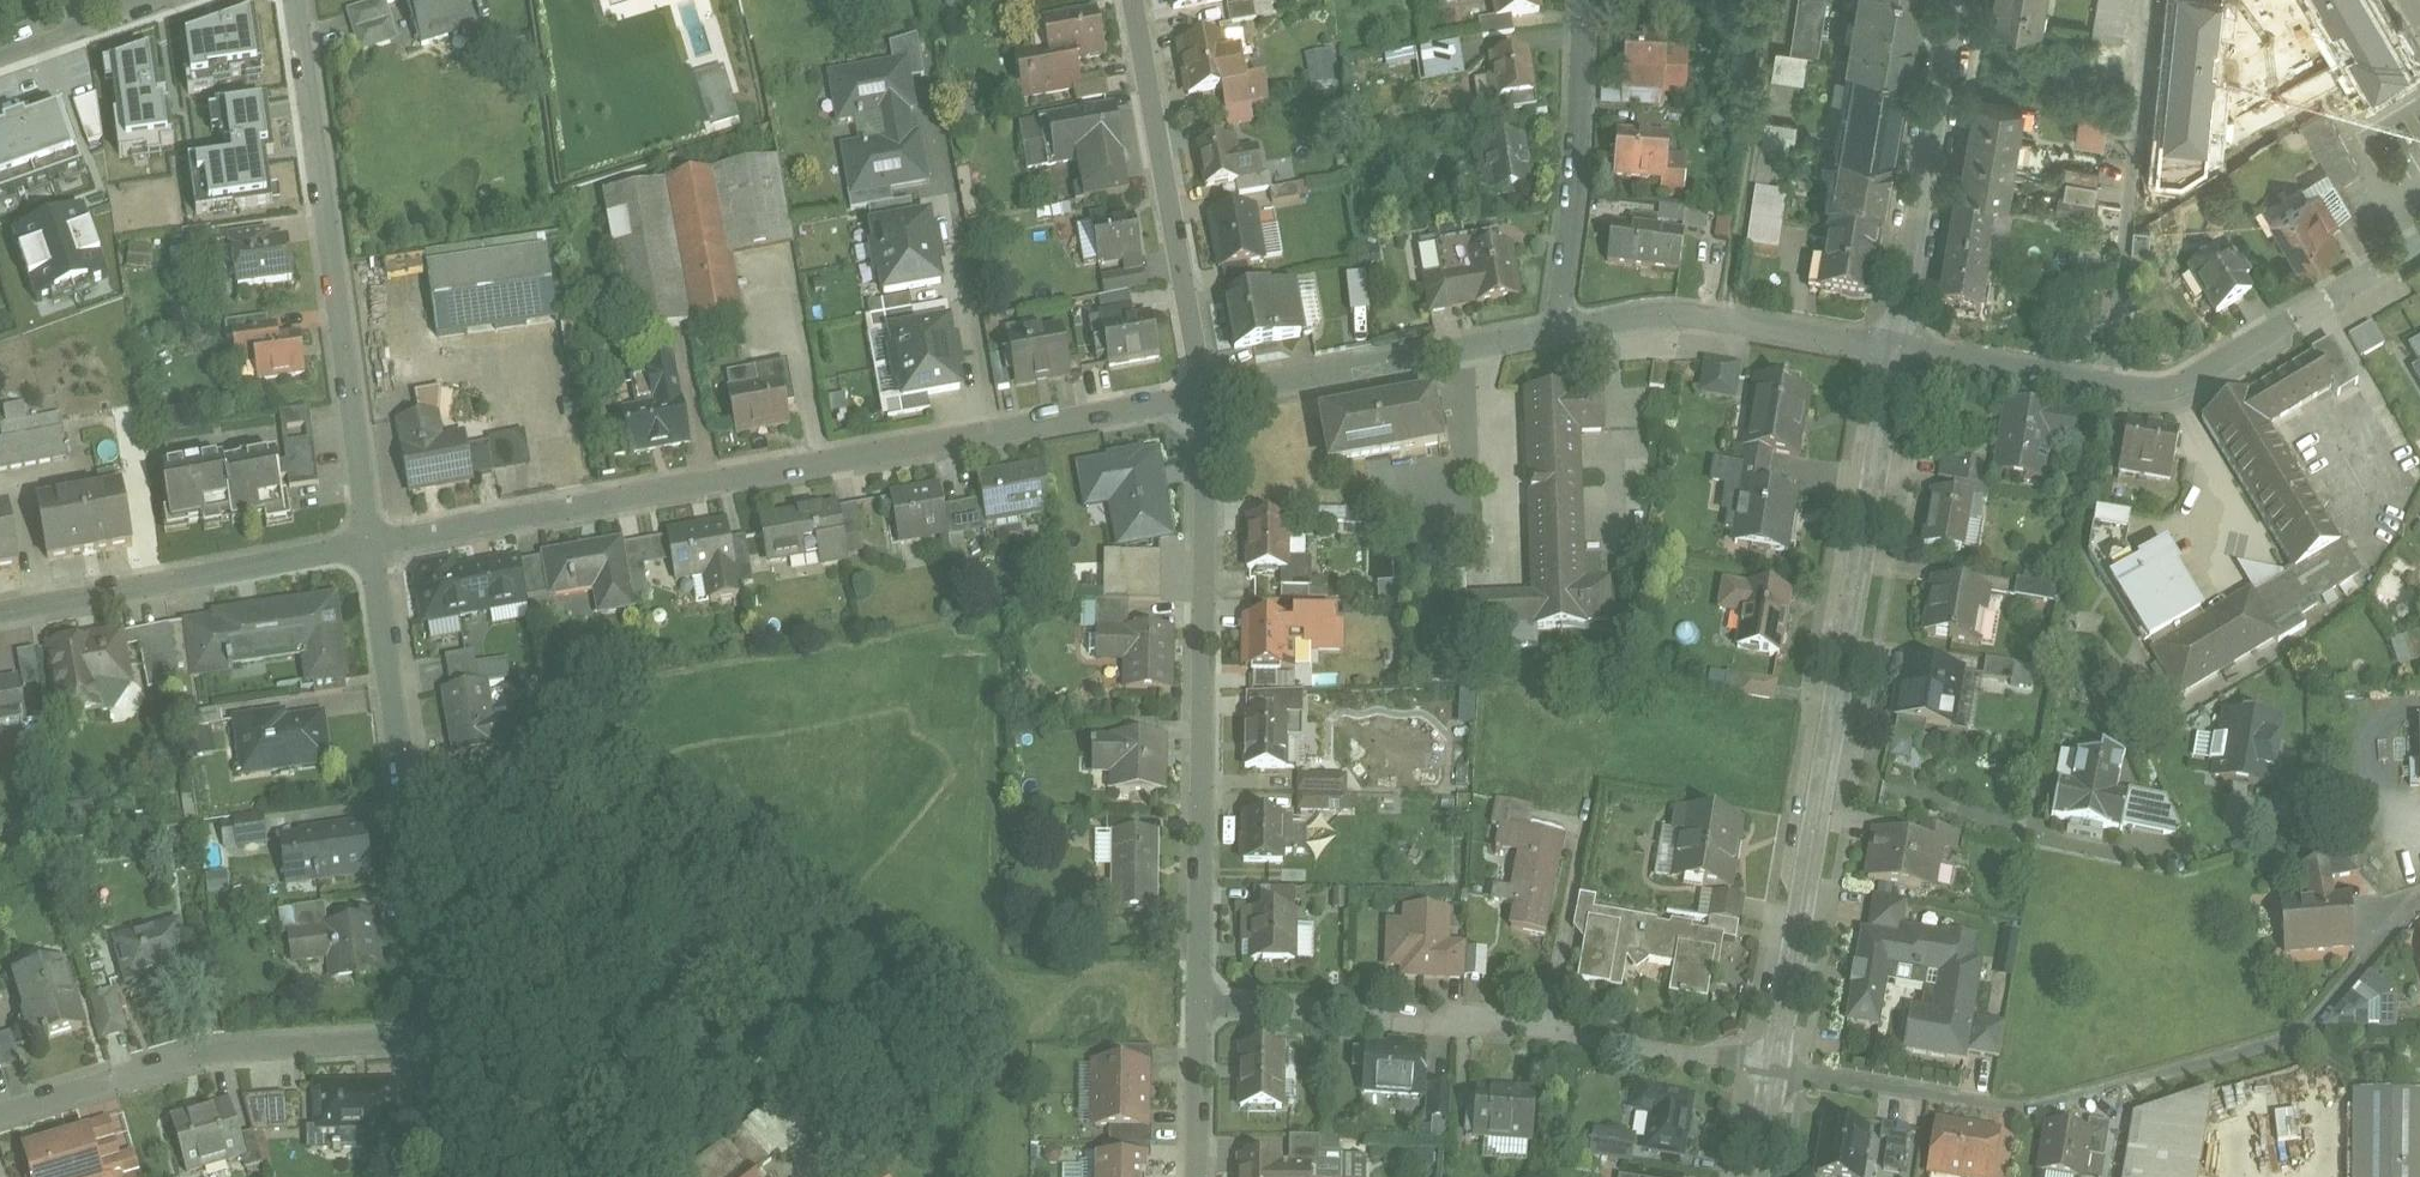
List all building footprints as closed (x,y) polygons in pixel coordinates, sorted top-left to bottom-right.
[(423,49),(481,31),(478,21),(489,17),(484,0),(478,0),(473,2),(472,0),(408,0),(423,49)] [(1174,11),(1226,2),(1226,0),(1172,0),(1174,11)] [(1496,19),(1497,20),(1512,17),(1539,13),(1537,0),(1493,0),(1496,19)] [(1790,51),(1808,54),(1819,55),(1827,0),(1798,0),(1790,51)] [(1850,60),(1907,71),(1919,0),(1860,0),(1850,60)] [(1990,17),(2038,25),(2042,0),(1992,0),(1990,17)] [(2129,0),(2100,0),(2099,35),(2129,36),(2129,0)] [(2165,126),(2208,130),(2221,0),(2177,0),(2165,126)] [(2384,0),(2331,0),(2371,68),(2410,45),(2384,0)] [(383,4),(351,14),(362,50),(394,40),(383,4)] [(1253,4),(1227,8),(1230,25),(1256,20),(1253,4)] [(1097,14),(1043,24),(1043,27),(1032,29),(1030,33),(1033,53),(1048,51),(1050,67),(1076,62),(1104,57),(1097,14)] [(1496,19),(1481,21),(1483,39),(1515,35),(1512,17),(1497,20),(1496,19)] [(251,20),(187,42),(192,83),(209,81),(208,69),(227,66),(228,73),(258,69),(251,20)] [(1667,32),(1643,32),(1642,41),(1625,40),(1624,77),(1664,79),(1665,78),(1667,32)] [(917,36),(890,45),(893,66),(905,64),(908,81),(924,78),(917,36)] [(1224,38),(1181,45),(1190,95),(1224,89),(1246,85),(1246,83),(1242,62),(1229,64),(1224,38)] [(1464,42),(1387,55),(1389,67),(1419,62),(1424,86),(1470,77),(1464,42)] [(160,98),(154,49),(111,64),(121,152),(175,145),(169,97),(160,98)] [(1336,49),(1308,54),(1314,90),(1342,85),(1336,49)] [(1790,51),(1776,49),(1772,77),(1803,82),(1808,54),(1790,51)] [(1050,67),(1048,51),(1033,53),(1015,57),(1023,100),(1075,90),(1073,82),(1080,81),(1076,62),(1050,67)] [(1527,53),(1491,59),(1494,79),(1489,80),(1492,103),(1506,101),(1508,113),(1534,109),(1532,97),(1534,96),(1527,53)] [(1907,71),(1850,60),(1835,146),(1893,156),(1907,71)] [(893,66),(832,77),(840,122),(878,115),(880,129),(908,124),(906,110),(913,109),(908,81),(905,64),(893,66)] [(726,72),(696,81),(710,129),(739,121),(726,72)] [(1080,81),(1073,82),(1075,90),(1077,102),(1107,97),(1103,77),(1080,81)] [(1664,79),(1626,77),(1625,106),(1663,108),(1664,79)] [(1266,79),(1246,83),(1246,85),(1224,89),(1228,111),(1270,103),(1266,79)] [(265,82),(234,86),(236,97),(233,97),(234,105),(267,100),(265,82)] [(2020,105),(1976,97),(1972,118),(1974,119),(1972,133),(2014,140),(2017,123),(2011,123),(2014,106),(2020,107),(2020,105)] [(2110,106),(2084,102),(2081,115),(2107,119),(2110,106)] [(263,107),(226,112),(233,163),(197,168),(199,181),(206,180),(210,209),(268,202),(261,152),(269,151),(263,107)] [(84,172),(63,110),(33,120),(31,115),(0,126),(0,201),(84,172)] [(1114,110),(1020,127),(1027,171),(1087,160),(1092,185),(1126,179),(1114,110)] [(2081,115),(2080,115),(2076,141),(2103,145),(2107,119),(2081,115)] [(1797,124),(1766,119),(1762,148),(1793,152),(1797,124)] [(883,143),(845,150),(853,193),(853,195),(891,188),(926,182),(918,137),(911,138),(908,124),(880,129),(883,143)] [(2206,154),(2208,130),(2165,126),(2160,164),(2182,167),(2206,154)] [(773,128),(663,162),(666,183),(693,325),(740,316),(728,253),(793,243),(773,128)] [(1972,133),(1970,133),(1966,155),(1969,155),(1967,168),(2009,176),(2012,159),(2006,158),(2009,141),(2014,142),(2014,140),(1972,133)] [(1676,139),(1633,134),(1628,177),(1670,182),(1676,139)] [(1522,140),(1474,147),(1477,164),(1485,163),(1490,197),(1530,191),(1522,140)] [(1235,141),(1198,147),(1206,190),(1237,184),(1262,179),(1262,177),(1257,151),(1238,154),(1235,141)] [(1893,156),(1835,146),(1835,147),(1842,148),(1828,232),(1879,241),(1893,156)] [(2009,176),(1967,168),(1969,155),(1966,155),(1960,189),(1963,190),(1961,202),(1993,208),(2003,209),(2006,194),(2000,193),(2003,176),(2009,177),(2009,176)] [(1262,179),(1237,184),(1240,196),(1270,191),(1271,191),(1268,176),(1262,177),(1262,179)] [(2097,182),(2066,178),(2064,195),(2094,200),(2097,182)] [(1092,185),(1073,189),(1076,204),(1129,194),(1126,179),(1092,185)] [(666,183),(603,194),(630,337),(693,325),(666,183)] [(1271,191),(1270,191),(1273,205),(1299,200),(1297,186),(1271,191)] [(891,188),(853,195),(853,193),(848,194),(851,212),(870,208),(894,204),(891,188)] [(1787,195),(1755,191),(1751,219),(1783,224),(1787,195)] [(2320,191),(2274,220),(2301,265),(2339,241),(2331,228),(2340,223),(2320,191)] [(2064,195),(2061,195),(2058,209),(2096,216),(2099,201),(2094,200),(2064,195)] [(873,224),(913,217),(910,201),(894,204),(870,208),(873,224)] [(1961,202),(1958,201),(1949,258),(1984,264),(1993,208),(1961,202)] [(1661,207),(1662,224),(1687,223),(1686,206),(1661,207)] [(1732,209),(1720,207),(1717,233),(1729,234),(1732,209)] [(1254,210),(1211,217),(1220,268),(1263,260),(1254,210)] [(12,237),(36,305),(109,279),(85,211),(12,237)] [(1134,220),(1109,225),(1107,215),(1090,218),(1099,264),(1102,264),(1103,266),(1122,262),(1121,260),(1123,260),(1140,256),(1134,220)] [(1684,233),(1658,230),(1659,218),(1640,215),(1639,228),(1611,225),(1607,262),(1680,271),(1684,233)] [(929,219),(872,229),(875,245),(872,246),(875,262),(939,251),(936,235),(932,235),(929,219)] [(1783,224),(1751,219),(1747,247),(1778,252),(1783,224)] [(212,228),(182,232),(184,247),(213,243),(214,243),(212,228)] [(2151,230),(2134,228),(2131,257),(2148,259),(2151,230)] [(1879,241),(1828,232),(1828,233),(1831,234),(1825,265),(1815,263),(1810,291),(1821,293),(1820,295),(1868,302),(1879,241)] [(268,236),(232,240),(234,253),(221,255),(224,275),(236,273),(239,289),(292,282),(287,242),(269,244),(268,236)] [(1495,251),(1493,236),(1439,245),(1444,277),(1450,309),(1452,309),(1452,310),(1519,297),(1511,248),(1495,251)] [(213,243),(184,247),(187,267),(216,263),(213,243)] [(2231,246),(2190,270),(2216,316),(2252,295),(2243,280),(2249,276),(2231,246)] [(939,251),(875,262),(878,279),(881,278),(884,295),(941,285),(938,268),(942,267),(939,251)] [(547,253),(427,270),(438,340),(557,323),(552,288),(547,253)] [(1123,260),(1125,273),(1143,269),(1140,256),(1123,260)] [(1984,264),(1949,258),(1940,308),(1980,315),(1988,265),(1984,264)] [(1102,277),(1104,291),(1145,284),(1143,269),(1125,273),(1102,277)] [(1373,313),(1371,275),(1352,276),(1354,314),(1373,313)] [(1283,277),(1256,282),(1258,293),(1266,292),(1267,295),(1285,292),(1283,277)] [(1444,277),(1425,280),(1431,313),(1452,310),(1452,309),(1450,309),(1444,277)] [(568,286),(552,288),(557,323),(573,321),(568,286)] [(1285,292),(1267,295),(1266,292),(1258,293),(1226,299),(1235,351),(1301,339),(1292,290),(1285,292)] [(1130,293),(1099,298),(1102,316),(1133,310),(1130,293)] [(910,296),(868,304),(870,318),(913,310),(910,296)] [(2110,304),(2095,303),(2092,329),(2107,330),(2110,304)] [(1151,318),(1135,321),(1133,310),(1102,316),(1100,316),(1105,343),(1094,346),(1097,361),(1108,359),(1109,369),(1159,360),(1151,318)] [(268,318),(245,321),(247,335),(269,332),(268,318)] [(247,335),(245,321),(225,323),(227,340),(233,339),(236,364),(255,361),(258,382),(304,375),(299,337),(279,340),(277,331),(269,332),(247,335)] [(1061,329),(1040,333),(1039,324),(1021,327),(1023,336),(1007,339),(1016,386),(1070,376),(1061,329)] [(2371,324),(2349,336),(2361,359),(2384,346),(2371,324)] [(947,327),(890,337),(893,353),(890,354),(893,371),(957,359),(954,343),(950,344),(947,327)] [(2410,349),(2419,366),(2412,371),(2419,384),(2419,342),(2410,349)] [(2338,396),(2356,385),(2332,346),(2314,357),(2333,388),(2338,396)] [(1005,355),(990,357),(996,390),(1012,387),(1005,355)] [(673,357),(646,362),(655,408),(623,414),(631,455),(690,445),(682,403),(681,403),(673,357)] [(2333,388),(2314,357),(2295,368),(2314,400),(2333,388)] [(957,359),(893,371),(896,387),(899,386),(902,403),(959,393),(956,376),(960,375),(957,359)] [(1738,368),(1707,363),(1702,394),(1734,399),(1738,368)] [(787,364),(755,369),(758,387),(729,393),(737,436),(789,426),(785,406),(794,405),(787,364)] [(1668,368),(1653,366),(1650,389),(1664,391),(1668,368)] [(2314,400),(2295,368),(2248,397),(2267,428),(2314,400)] [(1793,386),(1756,380),(1756,381),(1757,382),(1753,407),(1757,407),(1750,448),(1745,447),(1744,448),(1746,449),(1770,453),(1797,457),(1797,456),(1794,455),(1802,415),(1806,416),(1810,394),(1792,390),(1793,386)] [(1535,600),(1455,603),(1457,629),(1504,627),(1505,651),(1537,649),(1537,631),(1584,629),(1584,624),(1609,623),(1607,585),(1606,585),(1605,559),(1581,560),(1577,434),(1601,433),(1600,396),(1576,397),(1575,392),(1527,394),(1535,600)] [(2248,397),(2246,394),(2202,420),(2294,572),(2251,599),(2249,597),(2154,654),(2180,698),(2276,640),(2272,634),(2317,607),(2314,603),(2358,576),(2339,545),(2338,546),(2309,497),(2313,494),(2314,489),(2292,452),(2287,451),(2282,454),(2267,428),(2248,397)] [(1432,399),(1322,418),(1331,466),(1441,446),(1432,399)] [(120,433),(145,429),(141,403),(115,408),(120,433)] [(2077,416),(2008,404),(1996,476),(2042,484),(2049,439),(2072,443),(2077,416)] [(310,409),(281,413),(283,430),(313,426),(310,409)] [(61,415),(1,426),(4,441),(9,470),(69,459),(61,415)] [(436,417),(401,424),(406,450),(402,451),(410,496),(474,484),(473,479),(468,449),(466,439),(442,443),(436,417)] [(2179,434),(2127,425),(2118,473),(2170,482),(2179,434)] [(531,469),(524,434),(488,440),(489,445),(495,476),(531,469)] [(0,442),(0,472),(9,470),(4,441),(0,442)] [(313,441),(285,444),(290,478),(291,489),(319,485),(313,441)] [(489,445),(468,449),(473,479),(495,476),(489,445)] [(1770,453),(1746,449),(1742,466),(1768,470),(1770,453)] [(1141,454),(1110,459),(1111,462),(1080,468),(1085,498),(1119,492),(1124,522),(1116,524),(1120,545),(1118,546),(1119,547),(1172,538),(1157,454),(1141,457),(1141,454)] [(243,465),(226,467),(226,462),(201,466),(201,463),(166,469),(170,493),(168,493),(171,521),(181,519),(182,526),(202,523),(203,526),(206,526),(205,521),(234,517),(235,524),(285,516),(279,480),(290,478),(288,463),(279,464),(278,459),(262,462),(261,457),(242,461),(243,465)] [(1742,466),(1716,461),(1713,480),(1765,488),(1768,470),(1742,466)] [(1973,466),(1942,462),(1940,481),(1954,483),(1970,485),(1973,466)] [(1044,467),(978,479),(986,525),(1052,513),(1044,467)] [(1765,488),(1713,480),(1712,482),(1728,484),(1723,511),(1730,512),(1727,530),(1754,534),(1752,547),(1786,553),(1785,553),(1788,554),(1791,533),(1788,530),(1794,495),(1798,495),(1798,494),(1765,488)] [(2113,483),(2101,481),(2097,506),(2109,508),(2113,483)] [(1970,485),(1954,483),(1952,497),(1970,500),(1970,501),(1981,503),(1986,504),(1989,488),(1970,485)] [(123,489),(38,504),(48,560),(133,544),(123,489)] [(944,509),(941,490),(891,499),(899,544),(949,535),(944,509)] [(1952,497),(1932,494),(1925,548),(1961,553),(1966,521),(1978,523),(1981,503),(1970,501),(1970,500),(1952,497)] [(980,502),(944,509),(949,535),(949,539),(985,533),(980,502)] [(857,507),(839,510),(845,541),(862,538),(857,507)] [(0,511),(0,569),(20,565),(10,509),(0,511)] [(797,517),(763,523),(770,563),(806,557),(806,552),(821,549),(824,567),(849,562),(845,541),(839,510),(823,512),(823,509),(796,514),(797,517)] [(1345,510),(1311,509),(1311,523),(1345,523),(1345,510)] [(2126,574),(2138,516),(2105,510),(2093,567),(2126,574)] [(1294,520),(1249,520),(1248,571),(1287,572),(1287,560),(1303,560),(1303,541),(1294,541),(1294,520)] [(728,526),(667,536),(672,561),(676,583),(710,577),(714,602),(740,598),(735,569),(730,541),(728,526)] [(746,538),(730,541),(735,569),(751,566),(746,538)] [(645,566),(672,561),(668,539),(641,544),(645,566)] [(624,544),(544,558),(545,560),(550,588),(551,598),(578,594),(577,588),(598,584),(600,595),(596,596),(600,616),(635,610),(630,580),(624,547),(624,544)] [(641,544),(624,547),(630,580),(647,577),(645,566),(641,544)] [(2166,549),(2141,564),(2142,567),(2112,585),(2149,646),(2200,615),(2173,571),(2177,568),(2166,549)] [(1161,555),(1105,554),(1104,586),(1106,586),(1106,603),(1129,603),(1160,603),(1161,555)] [(545,560),(520,564),(525,592),(550,588),(545,560)] [(1289,574),(1284,574),(1283,601),(1295,602),(1309,602),(1310,562),(1289,561),(1289,574)] [(520,562),(451,575),(459,617),(527,605),(525,592),(520,564),(520,562)] [(1989,594),(1918,581),(1917,584),(1939,588),(1934,615),(1927,614),(1926,616),(1929,617),(1926,634),(1924,633),(1923,636),(1949,640),(1949,642),(1981,649),(1982,644),(1975,643),(1980,616),(1986,617),(1986,614),(1984,613),(1986,596),(1989,597),(1989,594)] [(2055,587),(2017,581),(2014,599),(2053,604),(2055,587)] [(1789,594),(1748,587),(1748,588),(1723,584),(1721,598),(1722,599),(1720,611),(1744,615),(1738,649),(1779,656),(1789,594)] [(335,600),(216,616),(217,621),(187,625),(194,675),(233,669),(233,665),(305,655),(309,683),(313,683),(345,678),(346,678),(335,600)] [(1309,602),(1295,602),(1295,617),(1335,618),(1335,603),(1309,602)] [(1172,631),(1129,630),(1129,603),(1106,603),(1095,603),(1094,634),(1098,634),(1097,661),(1098,661),(1098,658),(1126,659),(1126,691),(1171,692),(1172,631)] [(1287,620),(1246,620),(1246,669),(1295,669),(1295,645),(1312,645),(1312,651),(1340,651),(1341,625),(1335,625),(1335,618),(1295,617),(1294,627),(1287,627),(1287,620)] [(187,625),(170,627),(174,658),(185,657),(188,675),(194,675),(187,625)] [(170,627),(140,633),(150,689),(178,684),(174,658),(170,627)] [(121,635),(50,647),(63,716),(98,710),(99,712),(111,710),(125,689),(125,684),(130,683),(121,635)] [(2407,640),(2414,662),(2419,660),(2419,636),(2407,640)] [(35,650),(18,653),(24,688),(40,685),(35,650)] [(474,654),(446,659),(452,691),(480,686),(474,654)] [(185,657),(174,658),(178,684),(183,715),(192,714),(193,714),(188,675),(185,657)] [(1960,672),(1905,662),(1895,719),(1898,720),(1926,724),(1951,728),(1960,672)] [(2015,667),(1986,662),(1983,680),(2012,684),(2015,667)] [(2011,686),(2033,689),(2037,670),(2015,667),(2012,684),(2011,686)] [(345,678),(313,683),(315,697),(347,693),(345,678)] [(0,685),(0,731),(26,726),(18,682),(0,685)] [(452,691),(444,693),(456,759),(515,748),(511,727),(493,730),(486,685),(480,686),(452,691)] [(1463,691),(1462,725),(1477,726),(1478,691),(1463,691)] [(1246,697),(1246,718),(1303,718),(1303,695),(1246,697)] [(193,714),(192,714),(194,729),(223,725),(221,710),(193,714)] [(2244,719),(2225,715),(2221,739),(2214,738),(2209,765),(2216,766),(2214,780),(2270,789),(2281,721),(2245,715),(2244,719)] [(272,718),(237,722),(243,776),(247,775),(246,764),(286,760),(287,769),(328,764),(322,718),(273,724),(272,718)] [(1303,718),(1246,718),(1245,770),(1286,770),(1286,742),(1302,743),(1303,718)] [(1926,724),(1898,720),(1896,733),(1924,738),(1926,724)] [(1159,723),(1125,723),(1125,739),(1158,740),(1159,723)] [(1125,739),(1115,739),(1115,744),(1094,744),(1094,750),(1092,750),(1091,754),(1094,754),(1094,766),(1114,766),(1114,792),(1162,793),(1163,740),(1158,740),(1125,739)] [(1912,742),(1893,739),(1890,758),(1909,761),(1912,742)] [(2124,757),(2101,753),(2100,760),(2078,755),(2072,787),(2059,785),(2052,820),(2071,824),(2068,836),(2101,842),(2103,831),(2122,834),(2123,829),(2175,839),(2180,829),(2166,800),(2129,793),(2128,799),(2116,796),(2124,757)] [(1340,778),(1300,778),(1299,794),(1340,794),(1340,778)] [(1340,794),(1299,794),(1299,811),(1347,811),(1347,795),(1340,794)] [(1533,808),(1496,801),(1492,826),(1500,827),(1501,826),(1565,840),(1568,828),(1531,820),(1533,808)] [(1741,824),(1679,813),(1675,834),(1682,835),(1674,882),(1729,891),(1741,824)] [(261,816),(234,819),(238,847),(265,844),(261,816)] [(1283,817),(1245,817),(1244,842),(1242,842),(1242,858),(1244,859),(1244,864),(1283,864),(1283,854),(1290,854),(1290,821),(1283,821),(1283,817)] [(1138,819),(1107,819),(1107,835),(1114,835),(1119,835),(1119,834),(1138,834),(1138,819)] [(365,826),(322,832),(322,837),(280,841),(284,884),(289,884),(289,881),(286,881),(285,869),(297,868),(298,877),(316,875),(317,882),(323,881),(323,879),(371,873),(365,826)] [(1565,840),(1501,826),(1500,827),(1496,851),(1518,855),(1510,892),(1495,889),(1493,901),(1516,905),(1511,930),(1546,937),(1565,840)] [(1960,834),(1923,826),(1921,841),(1940,845),(1939,850),(1957,853),(1960,834)] [(1138,834),(1119,834),(1119,835),(1114,835),(1114,911),(1156,912),(1157,835),(1138,834)] [(1921,841),(1876,834),(1868,881),(1932,891),(1939,850),(1940,845),(1921,841)] [(2359,876),(2334,849),(2323,851),(2325,860),(2330,881),(2359,876)] [(2325,860),(2302,868),(2309,901),(2280,904),(2284,955),(2353,949),(2349,898),(2334,899),(2330,881),(2325,860)] [(232,891),(231,873),(210,874),(211,893),(232,891)] [(1294,892),(1254,891),(1254,911),(1294,912),(1294,892)] [(1344,909),(1344,891),(1334,892),(1334,909),(1344,909)] [(1743,898),(1714,894),(1710,919),(1738,924),(1743,898)] [(1596,900),(1580,897),(1573,930),(1586,946),(1594,911),(1596,900)] [(1906,905),(1874,899),(1868,933),(1900,938),(1906,905)] [(326,905),(294,909),(297,933),(329,930),(329,925),(326,905)] [(1445,911),(1406,910),(1404,943),(1389,942),(1388,967),(1403,967),(1403,977),(1424,978),(1424,969),(1440,970),(1439,977),(1449,977),(1449,979),(1465,979),(1464,978),(1466,947),(1449,945),(1449,951),(1443,951),(1445,911)] [(1657,922),(1594,911),(1586,946),(1580,982),(1615,987),(1622,949),(1631,951),(1630,956),(1673,963),(1672,966),(1677,967),(1672,995),(1680,996),(1680,999),(1685,1000),(1685,998),(1705,1001),(1710,972),(1717,974),(1718,972),(1716,972),(1721,938),(1707,936),(1689,933),(1690,928),(1673,925),(1671,930),(1659,928),(1657,922)] [(297,933),(288,934),(288,938),(298,936),(301,962),(333,957),(335,970),(355,968),(357,983),(380,979),(375,947),(382,946),(377,913),(361,915),(361,921),(329,925),(329,930),(297,933)] [(1295,913),(1243,913),(1243,945),(1252,945),(1251,963),(1295,964),(1295,913)] [(1710,919),(1707,936),(1721,938),(1736,941),(1738,924),(1710,919)] [(178,926),(117,943),(127,978),(143,974),(145,980),(166,974),(169,984),(193,977),(178,926)] [(1902,940),(1863,933),(1857,969),(1853,968),(1853,970),(1856,971),(1854,985),(1850,985),(1850,987),(1854,987),(1848,1023),(1878,1028),(1889,967),(1941,976),(1934,1014),(1910,1010),(1903,1052),(1965,1062),(1966,1055),(1972,1019),(1982,963),(1972,961),(1975,940),(1947,935),(1947,938),(1904,930),(1902,940)] [(1490,948),(1466,947),(1464,978),(1489,979),(1490,948)] [(63,962),(13,977),(13,979),(20,977),(33,1018),(38,1017),(44,1037),(32,1042),(32,1044),(83,1028),(63,962)] [(2370,975),(2322,1029),(2323,1032),(2393,1032),(2394,998),(2370,975)] [(114,992),(93,998),(104,1037),(125,1031),(114,992)] [(2005,1025),(1972,1019),(1966,1055),(1999,1060),(2005,1025)] [(0,1036),(0,1055),(4,1068),(21,1063),(12,1033),(0,1036)] [(1154,1049),(1111,1048),(1111,1065),(1146,1066),(1146,1068),(1153,1068),(1154,1049)] [(1420,1052),(1368,1048),(1365,1093),(1423,1097),(1424,1082),(1419,1075),(1420,1052)] [(1282,1050),(1242,1049),(1241,1110),(1281,1111),(1282,1050)] [(1111,1065),(1096,1065),(1096,1096),(1145,1097),(1146,1068),(1146,1066),(1111,1065)] [(683,1176),(755,1176),(754,1175),(773,1161),(779,1157),(783,1163),(834,1125),(801,1083),(752,1121),(753,1123),(683,1176)] [(394,1087),(318,1088),(319,1130),(336,1130),(337,1141),(336,1141),(336,1148),(334,1148),(334,1152),(341,1152),(341,1150),(344,1150),(395,1149),(394,1087)] [(1692,1099),(1664,1095),(1641,1087),(1633,1109),(1653,1116),(1647,1150),(1682,1156),(1685,1137),(1688,1138),(1691,1118),(1689,1117),(1692,1099)] [(1451,1089),(1430,1088),(1428,1116),(1449,1117),(1449,1116),(1450,1116),(1451,1089)] [(1535,1094),(1508,1092),(1508,1096),(1477,1094),(1476,1116),(1468,1115),(1467,1134),(1474,1134),(1474,1137),(1532,1141),(1535,1094)] [(1145,1097),(1096,1096),(1095,1127),(1110,1128),(1145,1128),(1145,1126),(1145,1097)] [(2353,1096),(2353,1176),(2400,1176),(2400,1157),(2400,1096),(2353,1096)] [(2400,1157),(2419,1157),(2419,1096),(2400,1096),(2400,1157)] [(284,1097),(267,1098),(270,1132),(286,1130),(284,1097)] [(267,1098),(243,1099),(253,1133),(254,1132),(270,1132),(267,1098)] [(2135,1116),(2125,1176),(2175,1176),(2188,1101),(2135,1116)] [(231,1105),(172,1121),(187,1173),(242,1157),(246,1156),(240,1137),(231,1105)] [(2278,1113),(2281,1143),(2299,1142),(2296,1112),(2278,1113)] [(2109,1124),(2089,1121),(2087,1133),(2089,1133),(2085,1156),(2104,1159),(2109,1124)] [(1939,1125),(1931,1173),(1951,1176),(1989,1176),(1997,1135),(1939,1125)] [(1145,1128),(1110,1128),(1109,1145),(1151,1145),(1152,1145),(1153,1127),(1145,1126),(1145,1128)] [(1826,1126),(1818,1176),(1826,1176),(1863,1176),(1865,1163),(1861,1162),(1866,1133),(1826,1126)] [(1909,1130),(1882,1126),(1880,1140),(1888,1141),(1883,1170),(1902,1173),(1909,1130)] [(2048,1126),(2040,1174),(2057,1176),(2081,1176),(2085,1156),(2089,1133),(2087,1133),(2048,1126)] [(253,1133),(240,1137),(246,1156),(242,1157),(245,1170),(263,1165),(254,1132),(253,1133)] [(1634,1138),(1595,1132),(1591,1156),(1630,1162),(1634,1138)] [(25,1151),(32,1176),(102,1176),(99,1165),(89,1133),(25,1151)] [(1289,1137),(1289,1169),(1315,1170),(1315,1176),(1341,1176),(1341,1152),(1320,1152),(1321,1137),(1289,1137)] [(1151,1145),(1109,1145),(1109,1159),(1146,1160),(1147,1160),(1146,1161),(1151,1161),(1151,1145)] [(1436,1147),(1374,1146),(1374,1163),(1436,1163),(1436,1147)] [(99,1165),(102,1176),(142,1176),(135,1154),(99,1165)] [(2400,1157),(2400,1176),(2419,1176),(2419,1157),(2400,1157)] [(1097,1159),(1097,1176),(1140,1176),(1146,1176),(1146,1161),(1146,1160),(1109,1159),(1097,1159)] [(1239,1159),(1239,1176),(1279,1176),(1279,1160),(1239,1159)] [(862,1176),(884,1176),(877,1167),(862,1176)]
